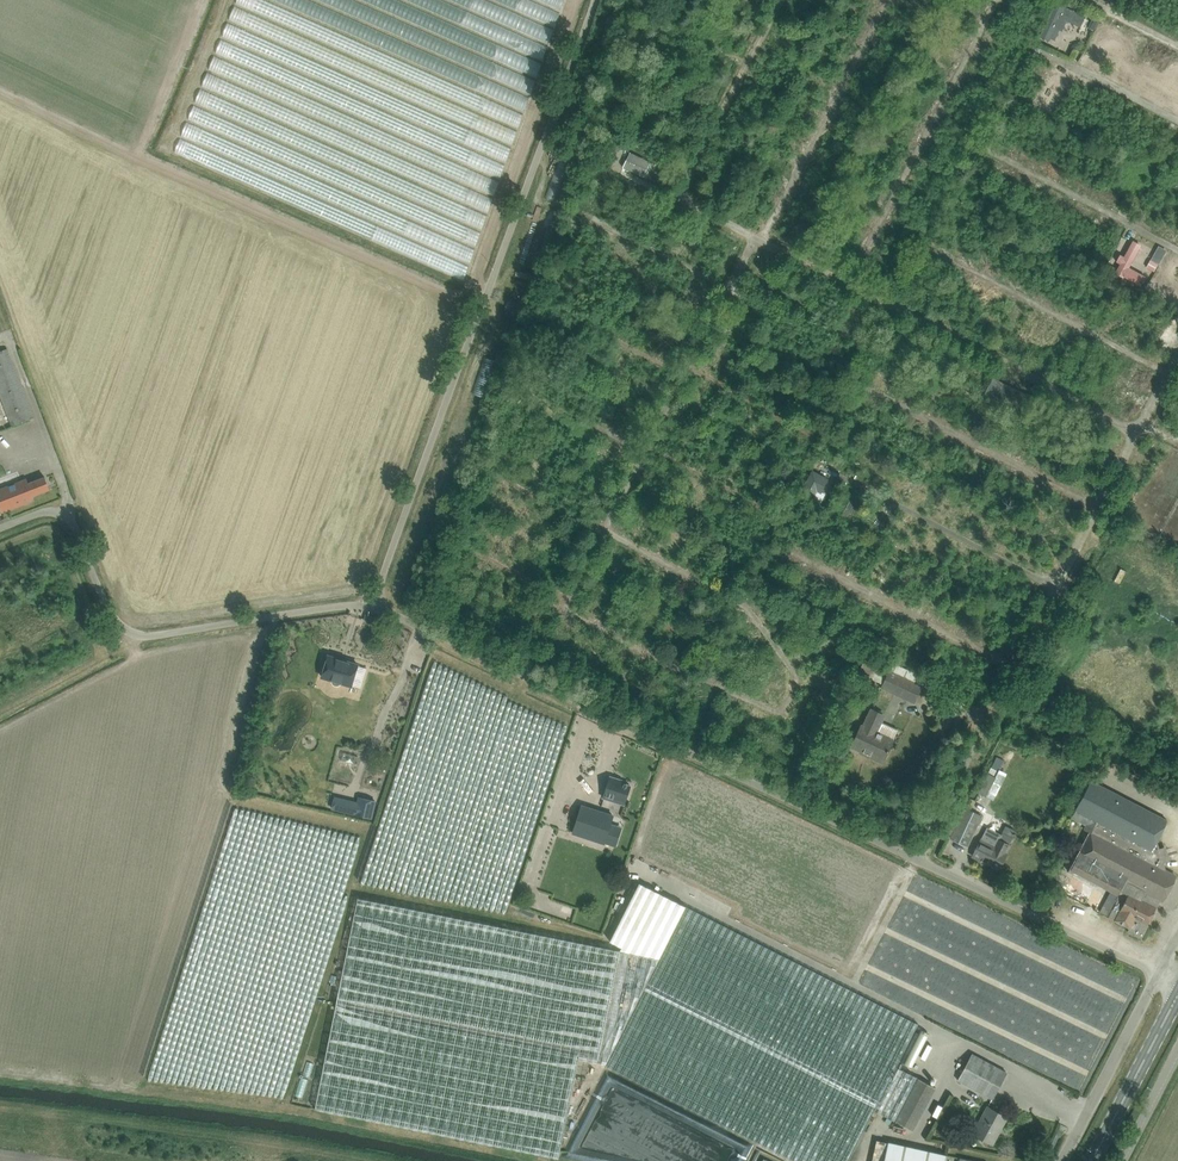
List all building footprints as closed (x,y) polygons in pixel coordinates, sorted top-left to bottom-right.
[(1134,7),(1152,14),(1157,4),(1147,0),(1137,0),(1134,7)] [(1019,1),(1014,11),(1035,21),(1039,10),(1019,1)] [(1058,4),(1045,40),(1061,45),(1068,25),(1086,31),(1091,16),(1058,4)] [(921,30),(926,19),(907,10),(904,16),(912,20),(910,24),(921,30)] [(844,20),(859,24),(861,17),(847,12),(844,20)] [(720,31),(731,36),(737,20),(726,15),(720,31)] [(1095,30),(1100,19),(1093,15),(1088,27),(1095,30)] [(1123,36),(1135,41),(1138,34),(1126,28),(1123,36)] [(1001,31),(996,40),(1017,50),(1021,41),(1001,31)] [(912,48),(915,41),(895,33),(892,40),(912,48)] [(1116,58),(1125,61),(1133,40),(1123,37),(1116,58)] [(849,52),(851,45),(829,38),(827,46),(849,52)] [(936,40),(933,48),(951,55),(954,47),(936,40)] [(1073,43),(1071,47),(1078,50),(1081,44),(1077,42),(1073,43)] [(688,62),(695,52),(691,49),(683,59),(688,62)] [(1143,74),(1151,53),(1144,50),(1135,71),(1143,74)] [(901,81),(908,60),(885,52),(882,59),(897,64),(893,78),(901,81)] [(930,57),(926,65),(940,73),(945,64),(930,57)] [(1165,84),(1174,65),(1166,61),(1157,80),(1165,84)] [(716,63),(709,79),(721,85),(728,68),(716,63)] [(642,89),(652,67),(646,64),(635,85),(642,89)] [(817,64),(813,72),(836,83),(840,75),(817,64)] [(764,78),(767,72),(757,67),(754,73),(764,78)] [(1042,68),(1037,83),(1027,80),(1021,96),(1039,102),(1050,71),(1042,68)] [(778,87),(790,91),(796,75),(784,70),(778,87)] [(1143,81),(1151,85),(1154,77),(1146,73),(1143,81)] [(1177,95),(1177,73),(1164,101),(1173,105),(1177,95)] [(896,90),(900,84),(880,74),(877,81),(896,90)] [(932,96),(935,86),(916,80),(913,90),(932,96)] [(684,83),(674,102),(683,106),(689,94),(701,100),(704,93),(684,83)] [(827,109),(830,100),(802,90),(799,99),(827,109)] [(958,98),(987,113),(992,105),(963,90),(958,98)] [(903,108),(922,116),(925,109),(906,101),(903,108)] [(1105,102),(1092,131),(1099,134),(1112,105),(1105,102)] [(749,111),(746,118),(763,125),(766,118),(749,111)] [(1085,112),(1082,121),(1089,123),(1092,114),(1085,112)] [(1011,131),(1017,118),(1007,113),(1001,127),(1011,131)] [(855,127),(859,117),(852,114),(848,123),(855,127)] [(975,135),(980,128),(957,114),(953,120),(975,135)] [(790,119),(786,129),(812,137),(815,127),(790,119)] [(1123,120),(1111,144),(1120,148),(1132,124),(1123,120)] [(915,121),(913,130),(921,132),(923,123),(915,121)] [(838,134),(855,140),(858,133),(840,127),(838,134)] [(609,140),(622,145),(625,137),(613,131),(609,140)] [(739,150),(744,140),(727,131),(722,140),(739,150)] [(682,133),(681,142),(690,143),(691,134),(682,133)] [(1050,133),(1040,151),(1049,156),(1059,137),(1050,133)] [(1160,165),(1177,137),(1171,133),(1154,161),(1160,165)] [(947,146),(965,153),(969,143),(952,136),(947,146)] [(1063,156),(1073,162),(1084,144),(1074,138),(1063,156)] [(782,144),(777,156),(795,163),(799,150),(782,144)] [(891,145),(889,152),(902,157),(905,150),(891,145)] [(843,166),(846,158),(823,148),(819,155),(843,166)] [(1085,168),(1094,172),(1103,154),(1093,149),(1085,168)] [(643,176),(650,161),(630,152),(623,167),(643,176)] [(1114,164),(1122,167),(1125,159),(1116,157),(1114,164)] [(1161,175),(1164,169),(1153,163),(1150,169),(1161,175)] [(1110,166),(1104,186),(1116,190),(1123,170),(1110,166)] [(767,174),(763,181),(779,190),(783,183),(767,174)] [(937,190),(941,183),(925,174),(921,180),(937,190)] [(607,179),(599,200),(607,203),(611,194),(620,197),(624,185),(607,179)] [(1013,199),(1018,185),(1011,182),(1005,196),(1013,199)] [(1091,183),(1088,194),(1095,196),(1098,185),(1091,183)] [(978,184),(974,193),(987,199),(991,189),(978,184)] [(826,208),(829,201),(810,191),(806,198),(826,208)] [(1176,195),(1164,223),(1173,227),(1177,217),(1177,196),(1176,195)] [(633,196),(624,214),(634,219),(643,202),(633,196)] [(919,198),(916,205),(933,211),(935,205),(919,198)] [(987,199),(983,209),(995,214),(999,204),(987,199)] [(790,221),(813,231),(816,223),(793,213),(790,221)] [(655,237),(665,218),(657,215),(648,234),(655,237)] [(671,224),(678,227),(681,219),(673,217),(671,224)] [(685,249),(693,228),(686,225),(678,246),(685,249)] [(458,226),(457,232),(471,234),(472,228),(458,226)] [(1006,251),(999,247),(1007,232),(1000,228),(989,251),(1003,258),(1006,251)] [(1108,248),(1117,252),(1124,238),(1114,234),(1108,248)] [(729,252),(733,245),(724,239),(720,246),(729,252)] [(1135,271),(1147,246),(1136,241),(1129,257),(1125,255),(1121,264),(1125,266),(1120,275),(1146,287),(1151,278),(1135,271)] [(603,270),(614,249),(607,244),(595,265),(603,270)] [(1031,272),(1039,276),(1050,251),(1042,248),(1031,272)] [(880,265),(897,273),(900,265),(884,258),(880,265)] [(1150,261),(1146,268),(1153,271),(1157,264),(1150,261)] [(945,275),(951,267),(945,262),(939,270),(945,275)] [(998,263),(992,274),(1006,281),(1012,269),(998,263)] [(637,290),(642,279),(631,274),(626,285),(637,290)] [(1025,277),(1019,289),(1025,291),(1030,280),(1025,277)] [(1068,303),(1077,306),(1088,280),(1079,277),(1068,303)] [(795,303),(799,294),(766,282),(762,290),(795,303)] [(1101,307),(1108,289),(1102,286),(1094,305),(1101,307)] [(707,318),(716,298),(702,292),(693,312),(707,318)] [(947,313),(954,297),(947,294),(940,310),(947,313)] [(593,318),(598,308),(577,298),(572,308),(593,318)] [(617,320),(624,324),(636,305),(628,301),(617,320)] [(645,335),(656,315),(649,311),(639,331),(645,335)] [(1132,337),(1140,341),(1153,317),(1145,313),(1132,337)] [(1153,346),(1172,355),(1177,342),(1177,319),(1168,314),(1153,346)] [(743,339),(750,343),(762,322),(755,319),(743,339)] [(1014,347),(1024,327),(1018,324),(1007,344),(1014,347)] [(921,345),(925,334),(902,325),(897,336),(921,345)] [(888,330),(885,336),(892,338),(894,332),(888,330)] [(792,347),(796,336),(789,333),(785,344),(792,347)] [(1024,342),(1019,347),(1031,358),(1035,353),(1024,342)] [(33,417),(8,347),(0,350),(0,395),(5,409),(1,411),(5,419),(9,418),(11,425),(33,417)] [(817,354),(813,362),(819,365),(823,357),(817,354)] [(897,368),(901,357),(894,355),(890,365),(897,368)] [(745,379),(755,384),(766,361),(756,356),(745,379)] [(1098,389),(1111,365),(1105,362),(1095,380),(1084,375),(1081,380),(1098,389)] [(633,363),(624,383),(630,386),(640,366),(633,363)] [(940,376),(948,380),(953,371),(945,366),(940,376)] [(1122,371),(1118,382),(1125,385),(1129,374),(1122,371)] [(569,373),(561,392),(568,395),(577,376),(569,373)] [(984,395),(1028,416),(1036,399),(993,377),(984,395)] [(939,378),(929,400),(937,404),(947,382),(939,378)] [(663,381),(652,400),(659,404),(670,385),(663,381)] [(598,412),(605,390),(597,387),(590,409),(598,412)] [(610,391),(607,399),(624,405),(627,396),(610,391)] [(919,394),(915,405),(922,408),(927,397),(919,394)] [(993,410),(995,402),(986,399),(984,407),(993,410)] [(630,401),(618,423),(627,428),(638,406),(630,401)] [(868,424),(877,428),(887,407),(879,403),(868,424)] [(746,439),(755,421),(748,418),(739,436),(746,439)] [(891,442),(901,446),(909,430),(898,425),(891,442)] [(562,457),(574,434),(566,430),(554,453),(562,457)] [(724,448),(728,439),(712,433),(707,448),(715,451),(717,446),(724,448)] [(594,465),(600,446),(592,444),(586,462),(594,465)] [(938,444),(933,455),(944,459),(949,448),(938,444)] [(721,461),(726,450),(718,447),(714,458),(721,461)] [(959,468),(966,455),(954,449),(947,462),(959,468)] [(793,452),(788,460),(798,465),(803,457),(793,452)] [(611,470),(625,474),(630,458),(616,454),(611,470)] [(1085,461),(1098,467),(1101,461),(1088,455),(1085,461)] [(741,487),(747,489),(756,464),(746,461),(740,476),(745,478),(741,487)] [(901,473),(904,468),(897,464),(884,490),(892,494),(902,474),(901,473)] [(980,485),(984,474),(966,466),(961,478),(980,485)] [(603,480),(606,473),(594,468),(591,475),(603,480)] [(955,478),(958,472),(949,468),(947,475),(955,478)] [(815,472),(805,492),(825,502),(835,482),(815,472)] [(767,473),(760,492),(767,495),(775,476),(767,473)] [(49,488),(45,477),(28,483),(27,479),(0,489),(0,505),(2,511),(31,500),(30,496),(49,488)] [(843,518),(851,498),(843,495),(835,515),(843,518)] [(514,496),(508,507),(519,513),(525,502),(514,496)] [(1069,509),(1079,512),(1081,507),(1071,503),(1069,509)] [(652,515),(663,520),(666,513),(655,508),(652,515)] [(637,524),(640,511),(630,509),(627,522),(637,524)] [(553,531),(560,518),(544,510),(537,523),(553,531)] [(1047,533),(1050,523),(1042,520),(1039,531),(1047,533)] [(469,539),(477,543),(485,526),(477,522),(469,539)] [(829,549),(840,528),(828,522),(817,543),(829,549)] [(896,545),(906,526),(900,523),(890,542),(896,545)] [(586,535),(575,546),(580,552),(592,541),(586,535)] [(924,567),(935,542),(926,538),(915,564),(924,567)] [(695,566),(705,544),(697,540),(687,562),(695,566)] [(799,541),(796,546),(809,554),(813,549),(799,541)] [(1029,565),(1034,556),(1008,541),(1003,550),(1029,565)] [(903,556),(910,559),(913,552),(906,549),(903,556)] [(727,550),(717,572),(724,575),(735,554),(727,550)] [(959,578),(967,556),(955,552),(948,574),(959,578)] [(550,579),(559,557),(551,554),(543,576),(550,579)] [(1047,554),(1043,564),(1061,570),(1064,561),(1047,554)] [(878,588),(891,562),(883,558),(870,584),(878,588)] [(934,572),(937,564),(928,561),(925,569),(934,572)] [(786,577),(793,580),(799,567),(792,564),(786,577)] [(1119,583),(1125,586),(1130,573),(1124,570),(1119,583)] [(612,572),(610,578),(620,581),(622,576),(612,572)] [(466,592),(470,583),(463,579),(458,589),(466,592)] [(524,598),(529,585),(520,582),(516,596),(524,598)] [(494,592),(502,595),(505,586),(497,583),(494,592)] [(595,586),(582,605),(590,610),(603,591),(595,586)] [(1018,599),(1014,611),(1028,617),(1037,596),(1029,592),(1025,602),(1018,599)] [(481,616),(487,595),(481,593),(479,600),(469,597),(464,610),(481,616)] [(898,594),(896,603),(905,604),(906,595),(898,594)] [(501,622),(509,600),(501,597),(494,619),(501,622)] [(624,628),(635,606),(628,602),(617,624),(624,628)] [(722,627),(732,607),(725,604),(715,623),(722,627)] [(957,620),(965,624),(972,608),(964,604),(957,620)] [(507,628),(521,633),(528,613),(514,608),(507,628)] [(598,622),(606,625),(610,613),(603,610),(598,622)] [(822,634),(826,622),(813,618),(809,629),(822,634)] [(542,629),(548,632),(552,624),(546,621),(542,629)] [(798,648),(812,629),(804,624),(790,643),(798,648)] [(530,643),(533,635),(524,632),(521,640),(530,643)] [(578,655),(585,658),(594,641),(586,637),(578,655)] [(556,639),(553,652),(566,655),(570,642),(556,639)] [(329,655),(322,676),(331,679),(332,682),(333,684),(335,685),(338,685),(340,685),(342,683),(351,685),(352,684),(357,665),(358,664),(348,661),(338,658),(329,655)] [(727,681),(733,667),(720,660),(713,675),(727,681)] [(914,703),(922,685),(890,670),(882,687),(914,703)] [(831,681),(831,673),(819,672),(819,681),(831,681)] [(627,692),(631,683),(613,677),(610,686),(627,692)] [(676,685),(671,695),(678,698),(675,704),(680,707),(689,691),(676,685)] [(755,688),(753,696),(760,698),(762,690),(755,688)] [(884,715),(872,709),(863,726),(861,725),(852,746),(883,760),(893,740),(876,732),(884,715)] [(998,802),(1010,778),(1002,774),(990,798),(998,802)] [(622,780),(610,776),(604,797),(610,799),(611,796),(625,801),(630,786),(621,782),(622,780)] [(1166,819),(1091,780),(1071,817),(1085,825),(1083,829),(1090,833),(1091,832),(1164,870),(1165,868),(1163,861),(1165,859),(1167,858),(1164,849),(1162,850),(1159,849),(1157,842),(1155,841),(1167,819),(1166,819)] [(359,796),(354,815),(372,819),(377,800),(359,796)] [(614,816),(582,805),(573,832),(605,843),(614,816)] [(965,808),(950,838),(968,846),(982,816),(965,808)] [(1025,823),(1023,828),(1030,832),(1033,826),(1025,823)] [(1006,854),(1005,853),(1011,843),(1014,836),(1003,831),(1001,834),(987,827),(978,846),(973,856),(999,869),(1006,854)] [(1090,833),(1071,870),(1115,893),(1118,895),(1116,898),(1118,899),(1114,906),(1109,916),(1130,927),(1128,931),(1142,939),(1149,925),(1147,925),(1156,908),(1160,899),(1162,900),(1162,901),(1176,875),(1175,875),(1175,876),(1164,870),(1091,832),(1090,833)] [(686,905),(640,883),(610,942),(622,946),(620,951),(358,897),(315,1108),(558,1158),(579,1058),(605,1066),(793,1160),(848,1160),(874,1109),(915,1130),(936,1086),(896,1066),(918,1022),(686,905)] [(919,1071),(932,1035),(923,1032),(910,1068),(919,1071)] [(972,1053),(958,1080),(992,1098),(1007,1072),(972,1053)] [(300,1100),(305,1102),(310,1094),(304,1091),(300,1100)] [(1001,1128),(1007,1117),(987,1106),(973,1133),(992,1143),(993,1143),(991,1142),(999,1127),(1001,1128)] [(938,1124),(942,1126),(948,1125),(950,1120),(942,1116),(938,1124)] [(946,1154),(889,1141),(884,1160),(944,1160),(946,1154)]
